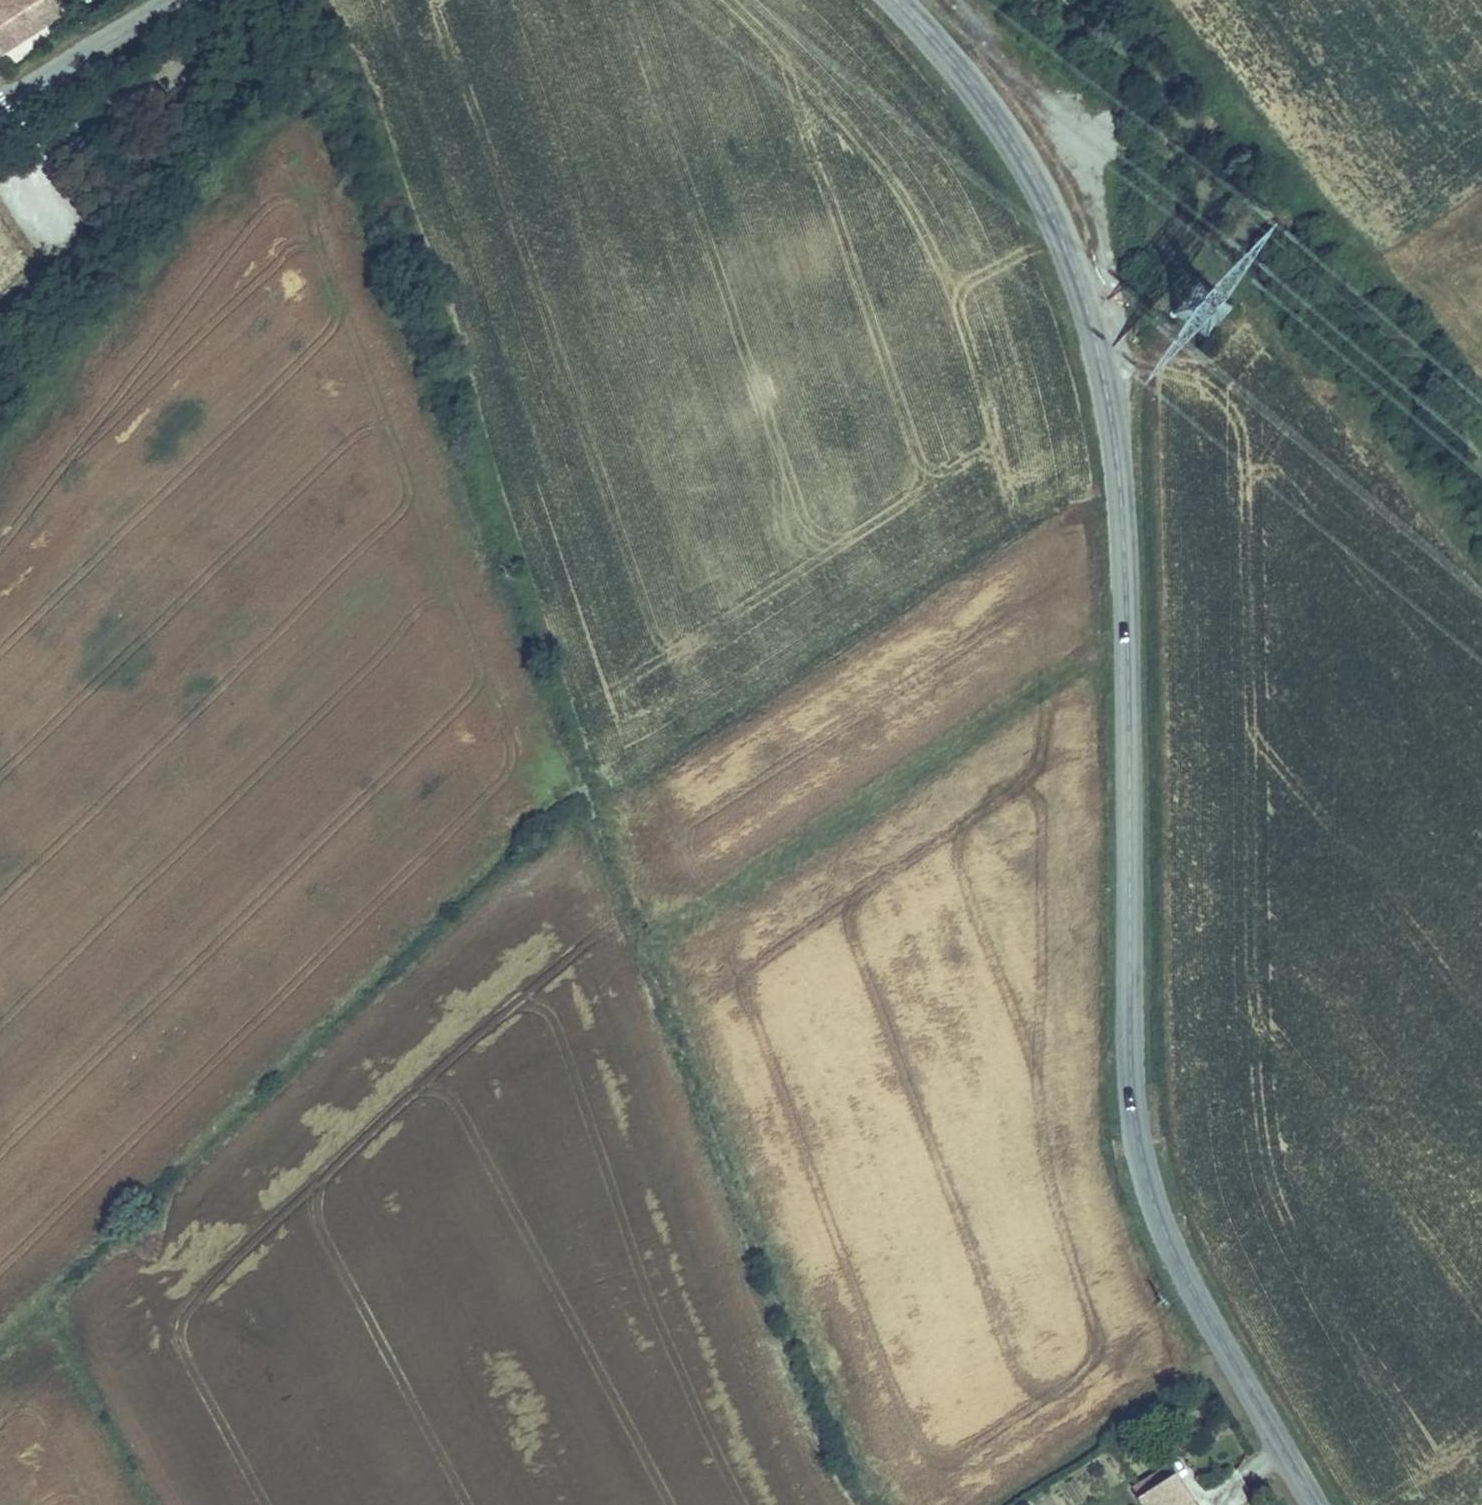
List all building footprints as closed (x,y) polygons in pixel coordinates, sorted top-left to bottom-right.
[(63,15),(54,0),(0,0),(0,55),(63,15)] [(1168,1474),(1166,1475),(1160,1465),(1129,1485),(1142,1504),(1189,1504),(1168,1474)]
